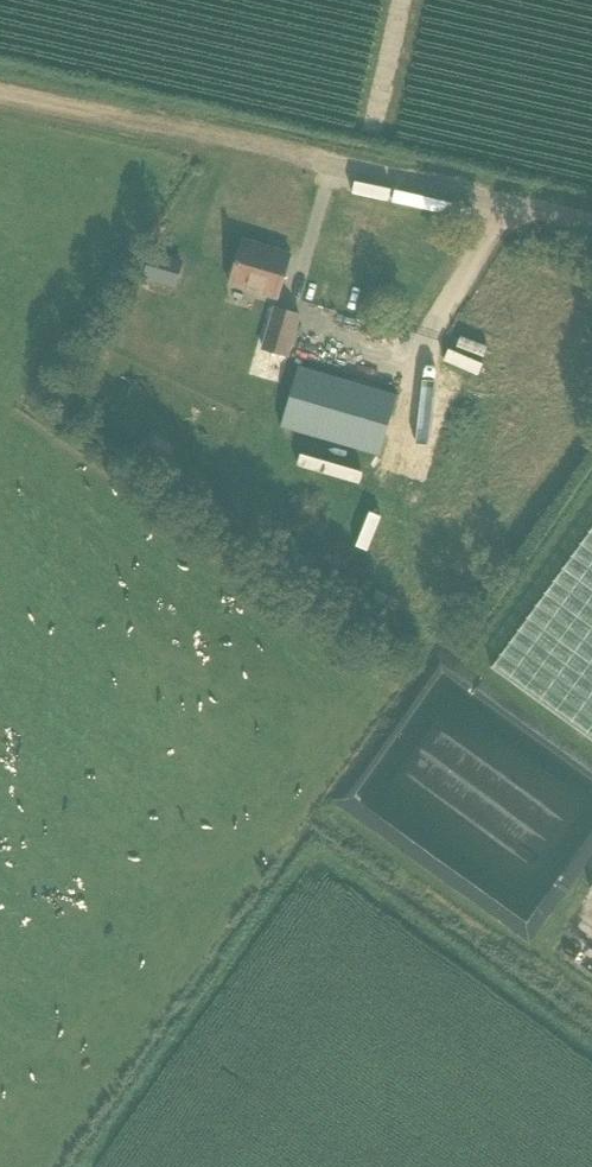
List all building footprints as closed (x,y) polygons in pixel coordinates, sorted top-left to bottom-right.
[(243,239),(229,285),(277,299),(290,253),(243,239)] [(274,308),(262,349),(287,357),(299,316),(274,308)] [(298,365),(280,426),(380,455),(397,394),(298,365)] [(436,435),(414,424),(401,449),(423,460),(436,435)] [(490,667),(591,740),(591,527),(490,667)]
